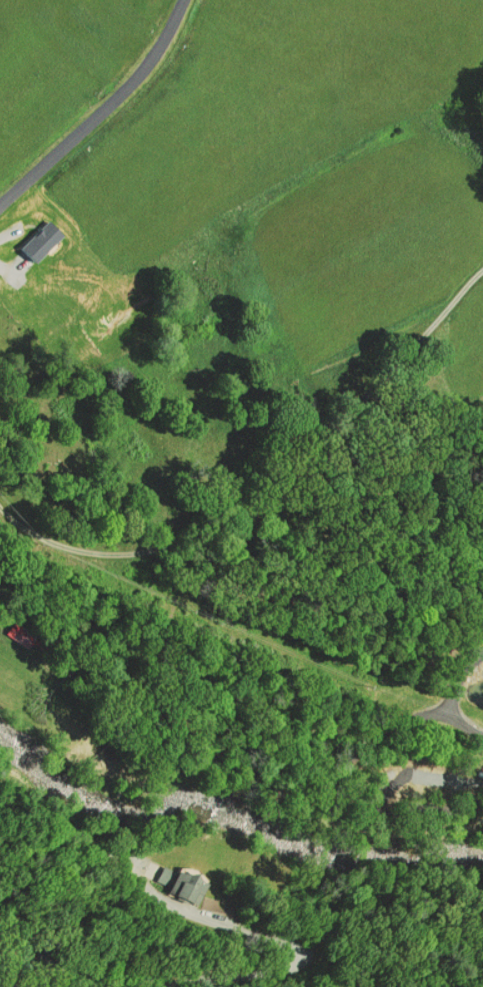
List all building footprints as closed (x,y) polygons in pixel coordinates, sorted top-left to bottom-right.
[(5,631),(26,645),(33,634),(13,620),(5,631)] [(204,875),(196,901),(165,892),(168,881),(155,877),(159,861),(204,875)]
